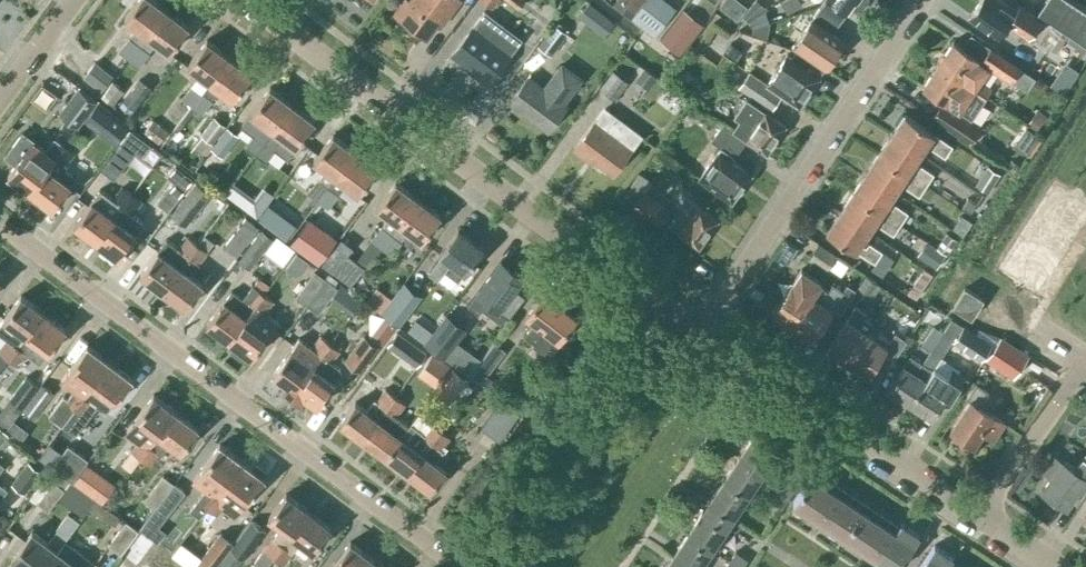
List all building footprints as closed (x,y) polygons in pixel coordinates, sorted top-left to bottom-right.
[(167,8),(156,0),(138,0),(125,17),(137,27),(120,50),(130,57),(167,8)] [(410,1),(409,0),(404,0),(395,13),(426,36),(436,22),(439,24),(458,0),(411,0),(410,1)] [(655,34),(677,7),(668,0),(645,0),(632,16),(655,34)] [(738,13),(745,0),(722,0),(720,4),(738,13)] [(758,0),(755,0),(745,13),(751,20),(752,28),(770,22),(766,10),(769,8),(758,0)] [(840,21),(852,5),(859,11),(867,0),(823,0),(820,5),(820,6),(840,20),(840,21)] [(1020,2),(1016,8),(1005,1),(1004,3),(1000,0),(980,0),(970,15),(999,34),(1007,23),(1049,50),(1049,49),(1063,58),(1076,38),(1020,2)] [(1039,13),(1085,44),(1085,9),(1072,0),(1045,0),(1037,12),(1039,13)] [(578,16),(591,25),(602,11),(590,1),(578,16)] [(840,20),(820,6),(815,12),(793,45),(797,48),(824,67),(825,67),(844,39),(832,31),(840,20)] [(167,8),(130,57),(139,64),(157,41),(169,51),(189,25),(167,8)] [(467,32),(452,53),(475,70),(473,72),(488,83),(505,61),(518,44),(523,37),(485,9),(473,25),(467,32)] [(568,33),(554,22),(538,44),(552,55),(568,33)] [(210,81),(230,55),(207,39),(188,64),(210,81)] [(953,40),(938,62),(987,95),(992,87),(980,78),(990,64),(1013,79),(1021,66),(990,46),(982,59),(953,40)] [(786,53),(767,82),(800,105),(820,76),(819,75),(824,67),(797,48),(791,56),(786,53)] [(230,55),(210,81),(233,98),(252,72),(230,55)] [(970,120),(987,95),(938,62),(923,85),(943,98),(931,116),(971,143),(981,127),(970,120)] [(528,76),(510,100),(549,128),(566,104),(563,102),(582,78),(562,63),(544,87),(528,76)] [(111,78),(93,64),(83,76),(102,90),(111,78)] [(629,80),(613,68),(600,86),(616,98),(629,80)] [(783,94),(749,71),(738,87),(772,110),(783,94)] [(151,85),(140,77),(120,104),(131,112),(151,85)] [(121,85),(113,80),(102,95),(110,101),(121,85)] [(181,97),(191,105),(202,91),(192,83),(181,97)] [(99,99),(79,85),(58,112),(78,127),(84,119),(97,102),(99,99)] [(256,152),(293,103),(270,86),(251,112),(263,121),(246,144),(256,152)] [(213,99),(202,91),(191,105),(202,113),(213,99)] [(747,139),(767,152),(786,124),(747,98),(735,115),(741,119),(733,129),(723,122),(716,132),(740,149),(747,139)] [(97,102),(84,119),(105,135),(118,118),(97,102)] [(293,103),(256,152),(265,159),(283,135),(296,145),(315,119),(293,103)] [(605,108),(575,148),(588,158),(590,155),(613,172),(641,135),(605,108)] [(892,132),(921,151),(930,139),(935,142),(932,146),(945,155),(953,144),(905,112),(892,132)] [(227,124),(214,115),(200,133),(212,143),(227,124)] [(168,130),(154,119),(144,131),(158,142),(168,130)] [(240,134),(228,125),(211,147),(223,157),(240,134)] [(711,185),(732,200),(751,173),(733,159),(740,149),(716,132),(711,139),(722,147),(719,152),(701,177),(712,185),(711,185)] [(913,164),(921,151),(892,132),(879,151),(927,183),(934,172),(921,163),(918,167),(913,164)] [(319,199),(356,150),(333,133),(314,159),(326,168),(309,191),(319,199)] [(8,174),(30,190),(65,144),(56,137),(47,149),(44,147),(36,158),(26,150),(8,174)] [(135,151),(120,140),(100,167),(115,178),(135,151)] [(74,151),(65,144),(30,190),(53,207),(70,184),(58,174),(66,163),(65,163),(74,151)] [(356,150),(319,199),(328,206),(346,183),(359,192),(378,167),(356,150)] [(919,194),(927,183),(879,151),(866,171),(895,190),(904,178),(909,181),(906,185),(919,194)] [(1002,173),(988,164),(976,184),(990,192),(1002,173)] [(895,190),(866,171),(853,191),(901,222),(908,211),(895,202),(892,206),(887,203),(895,190)] [(651,180),(641,172),(624,194),(635,202),(634,204),(660,223),(671,208),(644,189),(651,180)] [(189,220),(213,188),(199,177),(175,209),(189,220)] [(382,246),(418,197),(396,180),(377,206),(389,216),(372,239),(382,246)] [(131,194),(121,187),(113,198),(100,188),(74,223),(97,240),(115,216),(131,194)] [(901,222),(853,191),(840,210),(869,229),(878,217),(883,220),(880,225),(893,233),(901,222)] [(179,233),(186,218),(168,210),(173,200),(157,193),(146,218),(179,233)] [(131,194),(123,205),(115,216),(97,240),(119,257),(145,222),(132,212),(140,201),(131,194)] [(687,196),(668,223),(699,246),(718,218),(687,196)] [(418,197),(382,246),(391,253),(409,230),(422,240),(441,214),(418,197)] [(326,225),(338,235),(351,219),(340,209),(326,225)] [(861,242),(869,229),(840,210),(827,230),(875,261),(882,250),(869,241),(866,245),(861,242)] [(260,225),(246,215),(223,246),(237,256),(260,225)] [(320,263),(339,237),(310,216),(291,241),(320,263)] [(458,280),(465,271),(483,246),(459,227),(428,268),(438,275),(443,268),(458,280)] [(274,237),(261,228),(238,259),(250,269),(274,237)] [(937,247),(946,253),(947,254),(957,239),(947,231),(936,246),(937,247)] [(141,273),(163,289),(198,243),(188,236),(179,248),(178,247),(170,258),(158,249),(141,273)] [(848,260),(819,242),(808,259),(828,271),(830,267),(840,273),(848,260)] [(207,250),(198,243),(163,289),(186,306),(203,283),(191,273),(198,263),(207,250)] [(936,267),(946,253),(937,247),(928,261),(936,267)] [(347,264),(330,251),(320,264),(338,277),(347,264)] [(501,259),(484,282),(468,304),(479,312),(488,300),(499,308),(523,275),(501,259)] [(773,310),(793,323),(813,294),(822,280),(802,267),(773,310)] [(928,276),(918,269),(907,285),(918,292),(928,276)] [(295,296),(306,304),(326,278),(315,270),(295,296)] [(881,283),(867,274),(859,286),(872,295),(881,283)] [(337,287),(326,278),(306,304),(318,313),(337,287)] [(821,299),(813,294),(793,323),(813,337),(844,290),(832,282),(821,299)] [(232,289),(207,322),(229,339),(264,292),(254,284),(244,297),(243,298),(232,289)] [(375,284),(364,301),(379,310),(390,293),(375,284)] [(417,297),(402,285),(382,311),(398,322),(417,297)] [(983,298),(965,287),(954,305),(971,316),(983,298)] [(524,335),(534,342),(551,355),(562,340),(559,338),(576,315),(544,291),(526,315),(534,321),(524,335)] [(264,292),(229,339),(252,356),(270,332),(278,321),(266,312),(265,311),(274,299),(264,292)] [(21,294),(0,322),(0,333),(8,339),(0,349),(0,350),(9,357),(44,311),(21,294)] [(912,304),(898,295),(891,307),(905,316),(912,304)] [(850,313),(828,347),(848,360),(867,330),(873,322),(865,316),(867,312),(856,304),(850,313)] [(66,328),(44,311),(9,357),(19,364),(27,354),(40,363),(66,328)] [(467,328),(446,313),(425,343),(446,358),(467,328)] [(887,387),(910,402),(941,356),(953,338),(921,317),(910,334),(932,349),(924,362),(922,361),(915,370),(904,362),(887,387)] [(964,325),(957,335),(954,340),(981,358),(991,343),(964,325)] [(875,336),(867,330),(848,360),(868,373),(890,339),(878,331),(875,336)] [(363,368),(382,342),(367,331),(347,357),(363,368)] [(405,342),(391,332),(370,361),(384,371),(405,342)] [(330,342),(321,334),(312,346),(299,337),(273,372),(287,382),(283,388),(292,394),(330,342)] [(1015,376),(1029,354),(1000,335),(986,357),(1015,376)] [(330,342),(292,394),(300,400),(304,395),(318,405),(336,382),(335,381),(340,373),(341,371),(341,367),(331,360),(339,348),(330,342)] [(506,350),(495,342),(478,366),(489,373),(506,350)] [(62,424),(110,361),(87,344),(62,378),(74,388),(67,397),(63,395),(49,414),(62,424)] [(471,349),(461,362),(471,370),(481,356),(471,349)] [(436,386),(452,365),(435,352),(419,374),(436,386)] [(960,368),(941,356),(910,402),(932,417),(945,397),(950,400),(966,375),(958,370),(960,368)] [(110,361),(75,406),(85,414),(102,391),(115,401),(132,377),(110,361)] [(435,389),(453,402),(470,378),(452,365),(436,386),(435,389)] [(41,382),(30,374),(11,399),(22,407),(41,382)] [(951,428),(974,444),(983,430),(994,437),(1005,420),(980,404),(989,389),(977,381),(967,396),(970,399),(951,428)] [(54,391),(41,382),(22,408),(35,417),(54,391)] [(363,439),(396,394),(385,387),(376,399),(375,398),(366,408),(356,400),(340,422),(363,439)] [(142,456),(176,410),(154,393),(128,427),(141,437),(132,449),(142,456)] [(396,394),(363,439),(385,456),(401,434),(408,423),(397,415),(406,402),(396,394)] [(500,400),(481,427),(500,440),(519,413),(500,400)] [(176,410),(142,456),(151,463),(169,441),(181,450),(199,427),(176,410)] [(401,434),(385,456),(408,472),(441,428),(431,421),(422,433),(420,431),(411,442),(401,434)] [(441,428),(408,472),(431,490),(446,468),(436,460),(444,449),(441,447),(450,436),(441,428)] [(778,448),(754,432),(738,455),(762,471),(763,471),(780,483),(792,491),(808,467),(796,459),(787,472),(770,460),(778,448)] [(69,443),(52,465),(72,480),(88,458),(69,443)] [(209,506),(243,460),(220,443),(202,466),(216,476),(198,498),(209,506)] [(1063,459),(1062,459),(1052,452),(1042,468),(1052,475),(1042,489),(1066,505),(1085,476),(1085,474),(1085,473),(1085,453),(1076,468),(1063,459)] [(747,495),(762,471),(738,455),(722,479),(747,495)] [(42,470),(28,459),(11,482),(25,493),(42,470)] [(243,460),(209,506),(218,513),(227,501),(240,511),(265,477),(262,475),(266,471),(256,464),(253,468),(243,460)] [(70,481),(54,470),(49,477),(51,478),(35,500),(48,510),(70,481)] [(155,508),(174,482),(162,474),(143,500),(155,508)] [(794,501),(819,518),(837,491),(812,474),(794,501)] [(108,501),(119,486),(104,475),(93,490),(108,501)] [(731,519),(747,495),(722,479),(707,503),(731,519)] [(174,482),(155,508),(166,517),(185,491),(174,482)] [(792,491),(780,483),(770,499),(782,507),(792,491)] [(819,518),(845,535),(863,509),(837,491),(819,518)] [(274,555),(309,510),(286,493),(269,516),(282,526),(265,548),(274,555)] [(715,543),(731,519),(707,503),(691,527),(715,543)] [(845,535),(871,552),(888,526),(863,509),(845,535)] [(331,526),(309,510),(274,555),(284,563),(301,540),(314,550),(331,526)] [(79,520),(67,512),(45,541),(32,531),(11,558),(23,566),(44,566),(57,550),(79,520)] [(233,541),(230,548),(244,558),(266,529),(251,518),(233,541)] [(121,554),(138,532),(124,521),(108,544),(121,554)] [(888,526),(871,552),(892,566),(898,566),(920,534),(901,522),(895,530),(888,526)] [(699,566),(715,543),(691,527),(675,551),(699,566)] [(132,562),(150,538),(139,530),(138,532),(121,554),(132,562)] [(233,541),(220,531),(193,566),(215,566),(230,548),(233,541)] [(372,557),(350,541),(333,564),(337,566),(364,566),(372,557)] [(948,565),(953,557),(934,544),(919,566),(950,566),(948,565)] [(44,566),(88,566),(93,561),(78,550),(71,560),(57,550),(44,566)] [(729,559),(741,566),(743,566),(749,559),(736,550),(729,559)] [(699,566),(675,551),(664,566),(699,566)] [(372,557),(364,566),(385,566),(372,557)]
